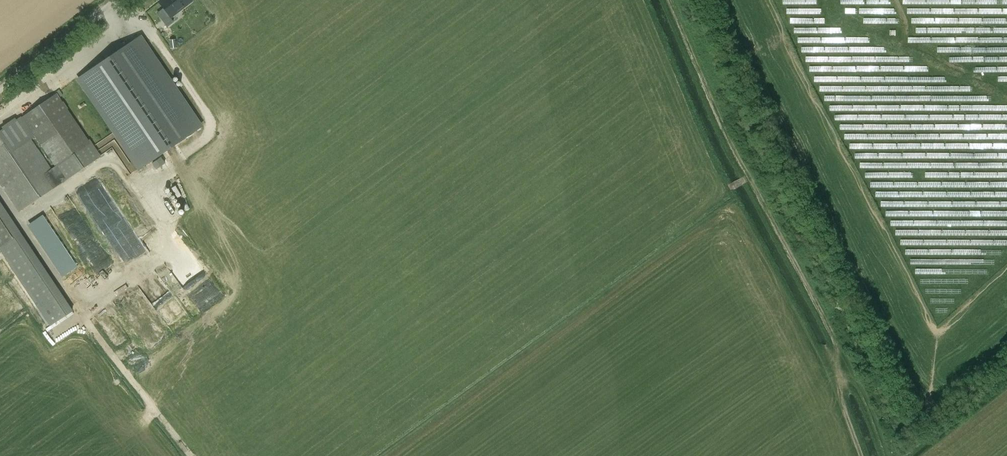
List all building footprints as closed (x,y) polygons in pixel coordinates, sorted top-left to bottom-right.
[(158,3),(170,18),(192,1),(191,0),(162,0),(158,3)] [(75,79),(137,171),(203,127),(141,35),(75,79)] [(31,140),(34,138),(21,118),(16,121),(15,119),(2,128),(3,129),(0,132),(0,184),(19,212),(100,157),(91,144),(57,94),(22,117),(55,166),(51,169),(31,140)] [(25,105),(14,110),(16,116),(28,111),(25,105)] [(50,327),(73,311),(21,233),(0,202),(0,250),(50,327)] [(42,214),(26,223),(57,277),(74,267),(42,214)]
